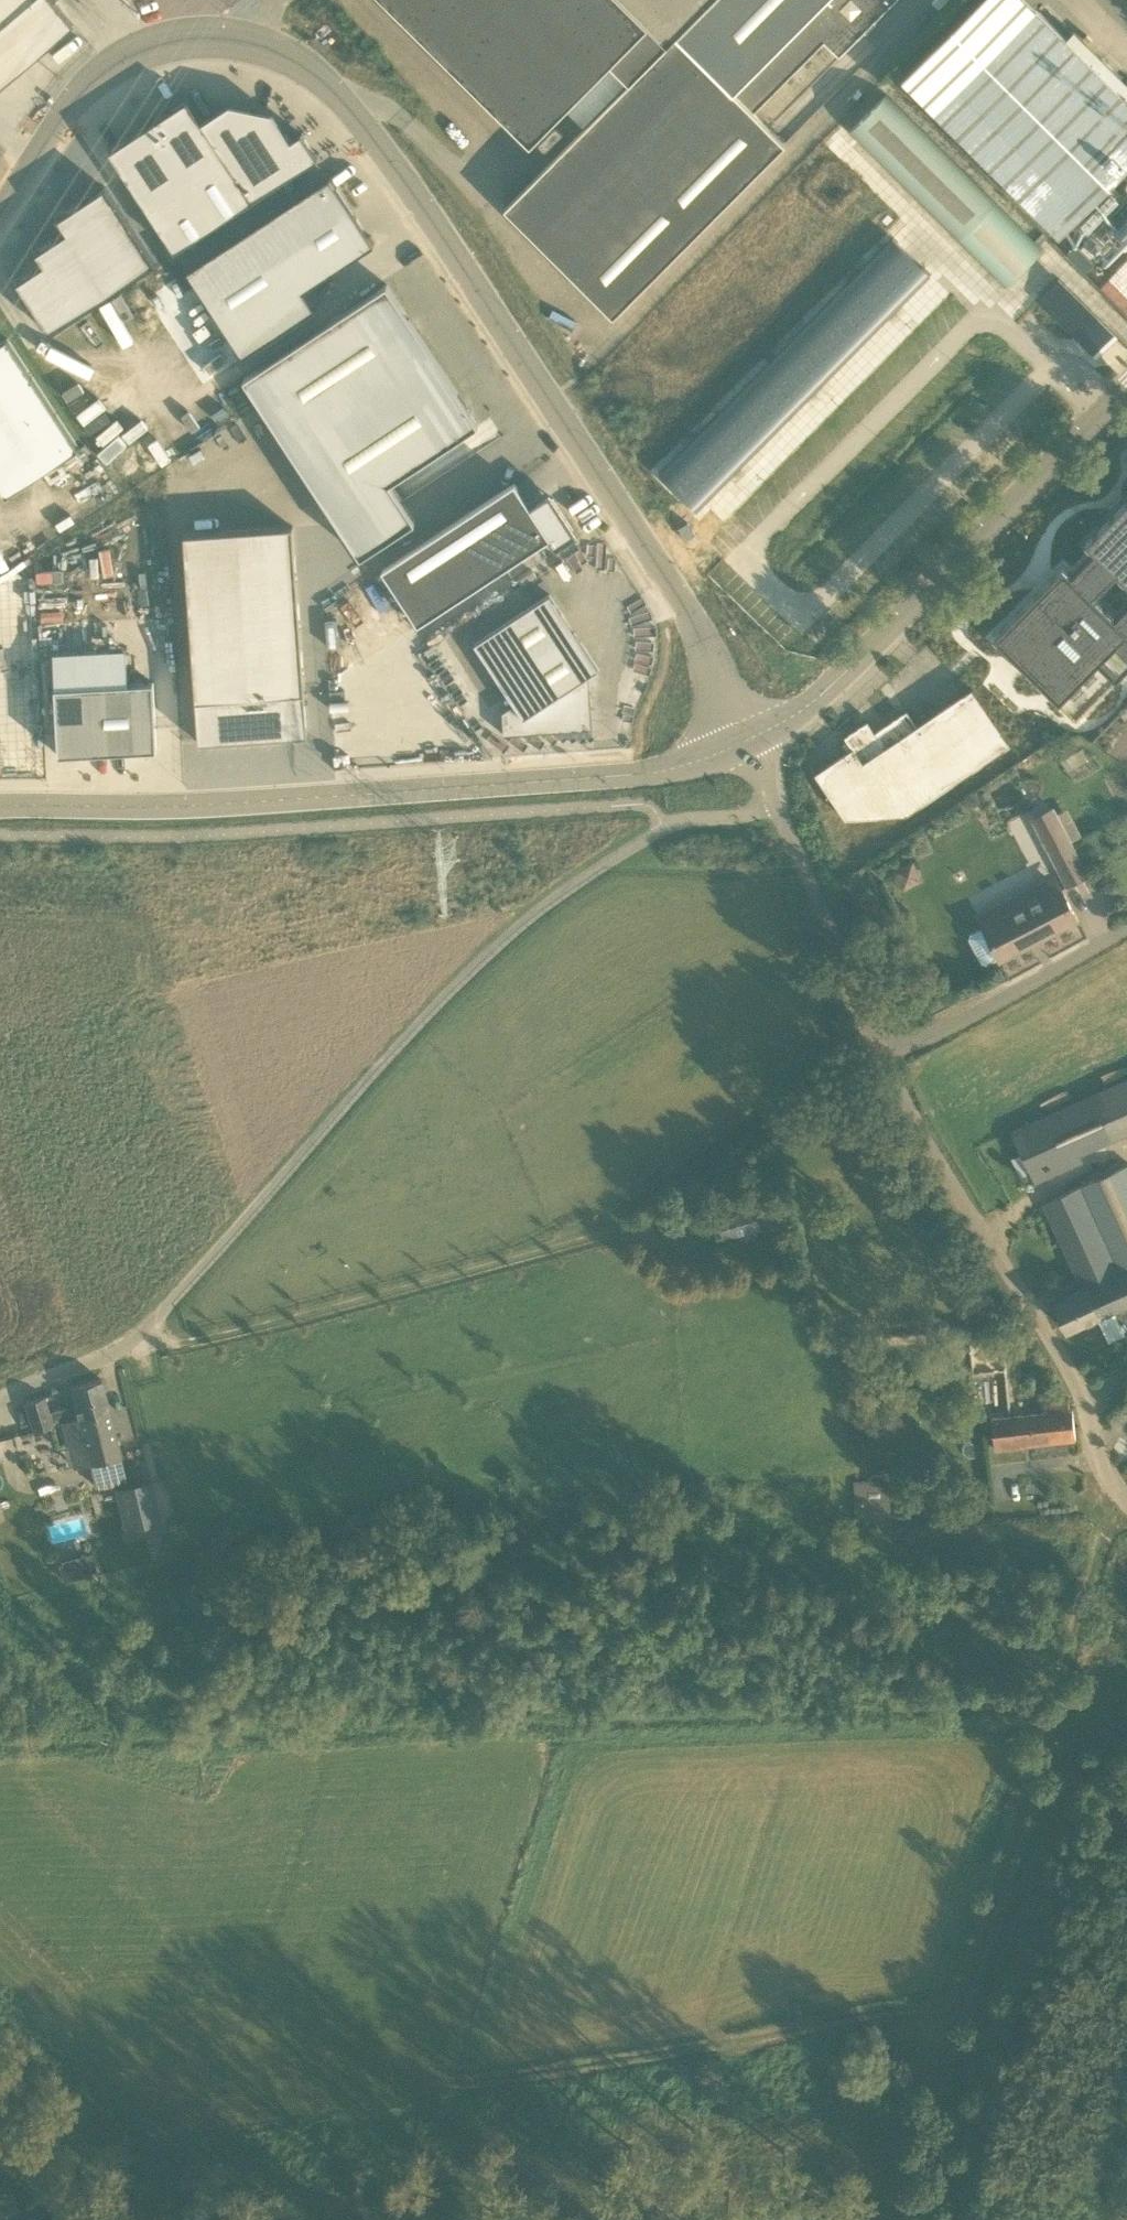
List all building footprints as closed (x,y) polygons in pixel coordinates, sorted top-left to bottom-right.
[(75,23),(56,0),(0,0),(0,86),(75,23)] [(628,84),(669,43),(625,0),(384,0),(530,145),(609,65),(628,84)] [(894,0),(712,0),(669,43),(628,84),(504,209),(613,317),(785,144),(753,112),(825,39),(840,54),(894,0)] [(669,43),(712,0),(625,0),(669,43)] [(1106,281),(1126,260),(1126,97),(1029,0),(978,0),(901,77),(1106,281)] [(1043,251),(886,90),(848,130),(1005,285),(1043,251)] [(108,154),(174,253),(315,159),(299,135),(288,143),(270,115),(227,107),(200,125),(185,103),(108,154)] [(186,271),(243,356),(315,308),(303,290),(373,243),(328,176),(186,271)] [(159,264),(106,183),(60,214),(69,229),(39,248),(48,261),(22,278),(56,331),(159,264)] [(895,234),(659,473),(697,510),(932,272),(895,234)] [(1098,311),(1061,274),(1038,299),(1076,335),(1085,326),(1098,311)] [(244,378),(361,556),(416,521),(390,482),(479,423),(387,284),(244,378)] [(0,345),(0,485),(9,498),(82,450),(9,339),(0,345)] [(515,482),(382,569),(418,624),(551,537),(515,482)] [(1090,547),(1095,551),(1072,576),(1063,567),(994,637),(1076,717),(1126,667),(1126,509),(1090,547)] [(294,528),(185,534),(197,742),(306,735),(294,528)] [(550,594),(475,643),(515,703),(503,711),(504,734),(517,734),(517,733),(593,728),(589,675),(599,668),(550,594)] [(900,815),(1011,739),(974,686),(917,725),(907,710),(875,732),(867,721),(845,737),(848,740),(843,743),(848,750),(815,772),(846,817),(900,815)] [(59,687),(57,755),(155,758),(157,690),(59,687)] [(332,746),(342,746),(340,690),(331,690),(332,746)] [(1088,874),(1070,840),(1055,810),(1035,820),(1068,884),(1088,874)] [(1001,959),(1078,919),(1055,876),(1011,899),(978,916),(1001,959)] [(1126,1128),(1126,1078),(1108,1086),(1126,1128)] [(1126,1131),(1126,1128),(1108,1086),(1031,1121),(1011,1130),(1035,1181),(1083,1158),(1080,1152),(1126,1131)] [(1116,1310),(1126,1304),(1126,1164),(1043,1201),(1082,1289),(1055,1301),(1069,1331),(1099,1317),(1116,1310)] [(778,1222),(772,1201),(738,1211),(718,1217),(724,1237),(778,1222)] [(1012,1335),(979,1339),(983,1371),(1015,1368),(1012,1335)] [(64,1404),(67,1417),(108,1407),(101,1378),(70,1386),(74,1401),(64,1404)] [(53,1424),(45,1397),(44,1396),(25,1402),(33,1430),(53,1424)] [(1070,1410),(1069,1401),(1042,1402),(1042,1412),(992,1418),(995,1446),(1076,1438),(1073,1409),(1070,1410)] [(62,1418),(69,1448),(84,1444),(95,1485),(126,1477),(108,1407),(67,1417),(62,1418)] [(14,1456),(14,1439),(0,1439),(0,1456),(14,1456)] [(140,1512),(159,1508),(153,1480),(116,1488),(125,1528),(143,1524),(140,1512)] [(889,1502),(854,1503),(855,1521),(889,1520),(889,1502)] [(92,1552),(79,1555),(83,1572),(96,1569),(92,1552)]
